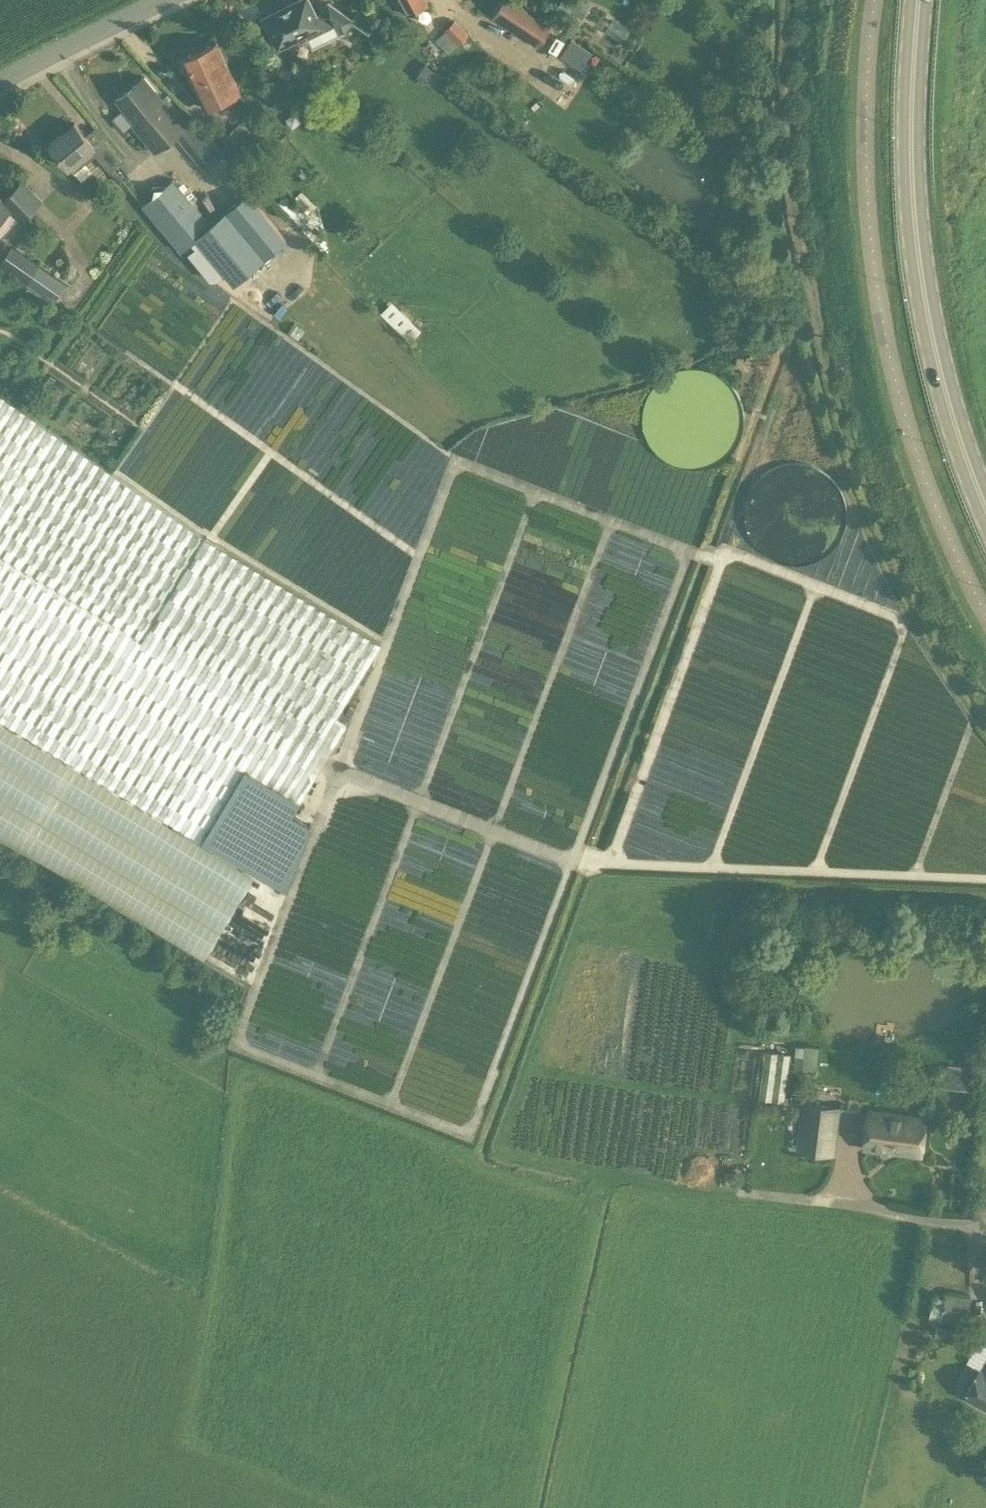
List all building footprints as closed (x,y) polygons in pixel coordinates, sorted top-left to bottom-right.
[(279,49),(331,22),(345,33),(355,19),(328,1),(320,14),(316,15),(309,0),(299,0),(263,18),(279,49)] [(408,15),(429,3),(427,0),(400,0),(408,15)] [(538,47),(553,26),(514,0),(504,0),(493,17),(538,47)] [(558,7),(570,15),(575,8),(584,14),(590,5),(583,0),(563,0),(558,7)] [(469,35),(456,20),(435,38),(449,54),(462,42),(465,45),(470,40),(467,37),(469,35)] [(562,55),(582,65),(590,49),(570,39),(562,55)] [(181,57),(206,108),(240,91),(215,41),(181,57)] [(417,76),(444,94),(452,83),(425,65),(417,76)] [(144,76),(116,99),(135,122),(132,124),(155,152),(175,135),(188,125),(165,97),(162,99),(144,76)] [(49,142),(69,166),(75,173),(96,155),(120,183),(124,180),(114,168),(122,161),(96,128),(86,136),(74,122),(49,142)] [(207,131),(234,162),(258,140),(242,122),(227,134),(217,123),(207,131)] [(222,151),(213,140),(193,157),(202,168),(222,151)] [(196,238),(233,283),(286,239),(248,193),(210,224),(173,179),(142,204),(181,251),(196,238)] [(9,210),(22,223),(44,201),(23,180),(4,200),(0,196),(0,219),(9,210)] [(66,284),(50,273),(12,247),(1,264),(54,301),(66,284)] [(421,330),(393,303),(382,314),(391,322),(393,319),(404,330),(402,332),(410,341),(421,330)] [(202,839),(246,766),(301,799),(347,724),(336,718),(382,642),(206,535),(204,538),(0,392),(0,717),(202,839)] [(292,813),(301,799),(246,766),(202,839),(286,890),(311,824),(292,813)] [(816,1074),(819,1047),(805,1046),(805,1047),(796,1046),(793,1071),(816,1074)] [(785,1101),(791,1053),(766,1050),(759,1098),(785,1101)] [(942,1086),(973,1090),(975,1070),(944,1066),(942,1086)] [(833,1153),(839,1105),(820,1103),(821,1095),(792,1091),(791,1101),(802,1102),(796,1148),(833,1153)] [(922,1154),(927,1116),(867,1108),(862,1147),(922,1154)] [(969,1299),(945,1295),(941,1320),(965,1324),(969,1299)] [(985,1406),(985,1357),(980,1368),(979,1367),(964,1395),(985,1406)]
